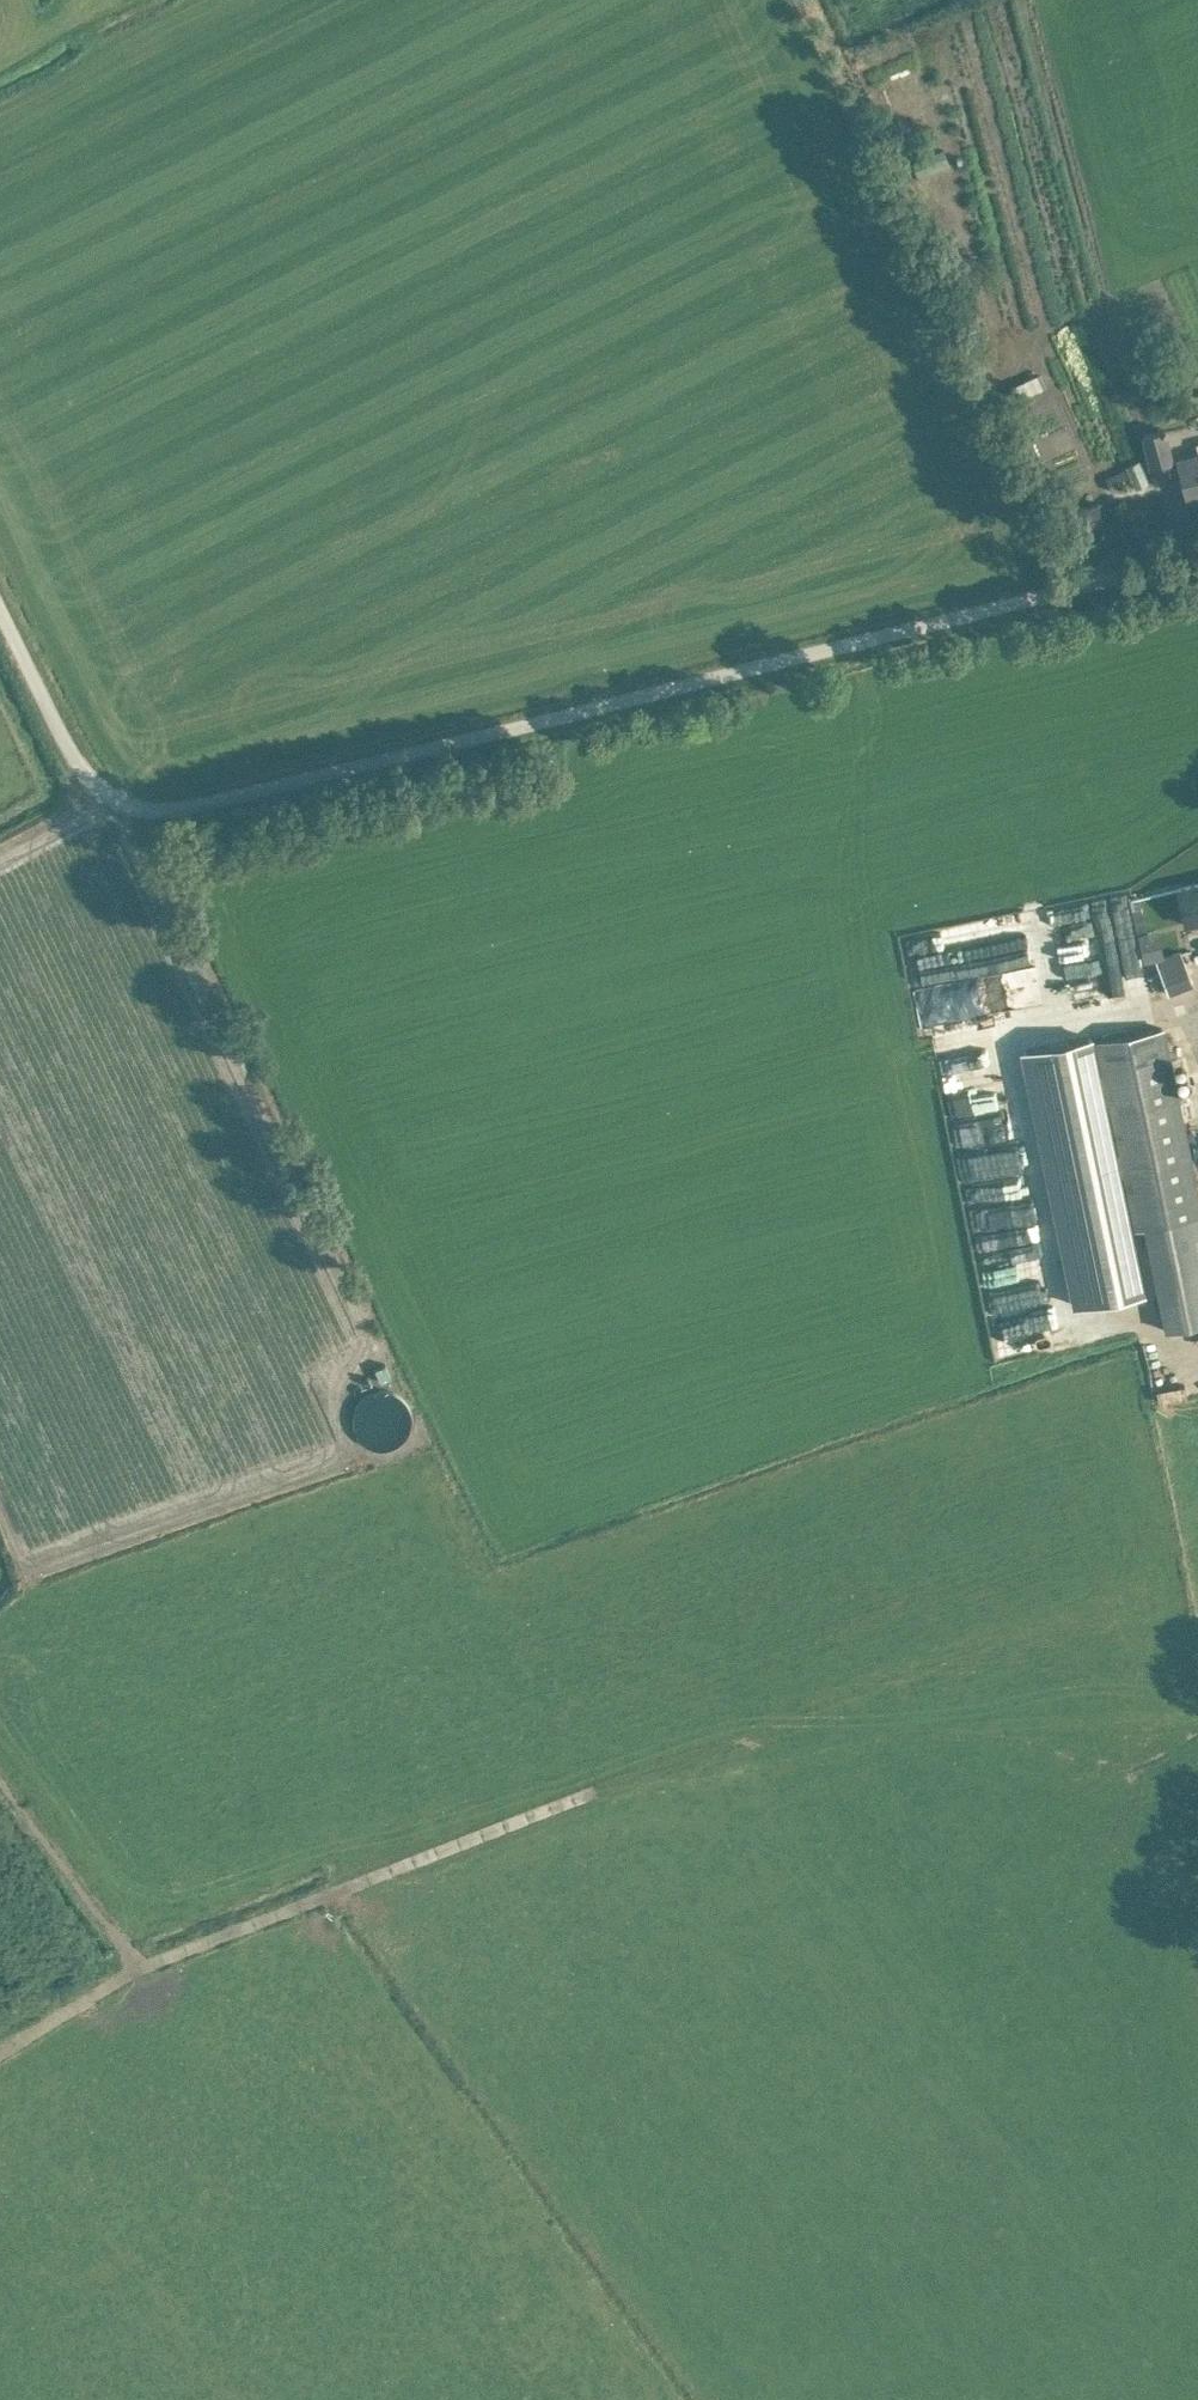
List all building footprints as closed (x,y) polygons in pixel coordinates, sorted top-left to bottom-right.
[(1039,386),(1060,379),(1055,365),(1034,373),(1039,386)] [(1173,461),(1166,429),(1143,434),(1150,466),(1173,461)] [(1178,458),(1187,498),(1197,496),(1197,453),(1178,458)] [(1126,467),(1105,477),(1111,490),(1121,486),(1118,480),(1129,475),(1126,467)] [(1072,534),(1074,533),(1080,556),(1110,549),(1099,502),(1066,510),(1072,534)] [(1185,923),(1197,920),(1197,882),(1177,887),(1185,923)] [(1140,897),(1129,899),(1132,913),(1143,910),(1142,906),(1140,897)] [(1192,983),(1179,950),(1155,959),(1168,992),(1192,983)] [(1197,1323),(1197,1202),(1162,1025),(1095,1039),(1133,1228),(1143,1226),(1165,1329),(1197,1323)] [(1093,1034),(1020,1049),(1073,1305),(1145,1290),(1093,1034)]
